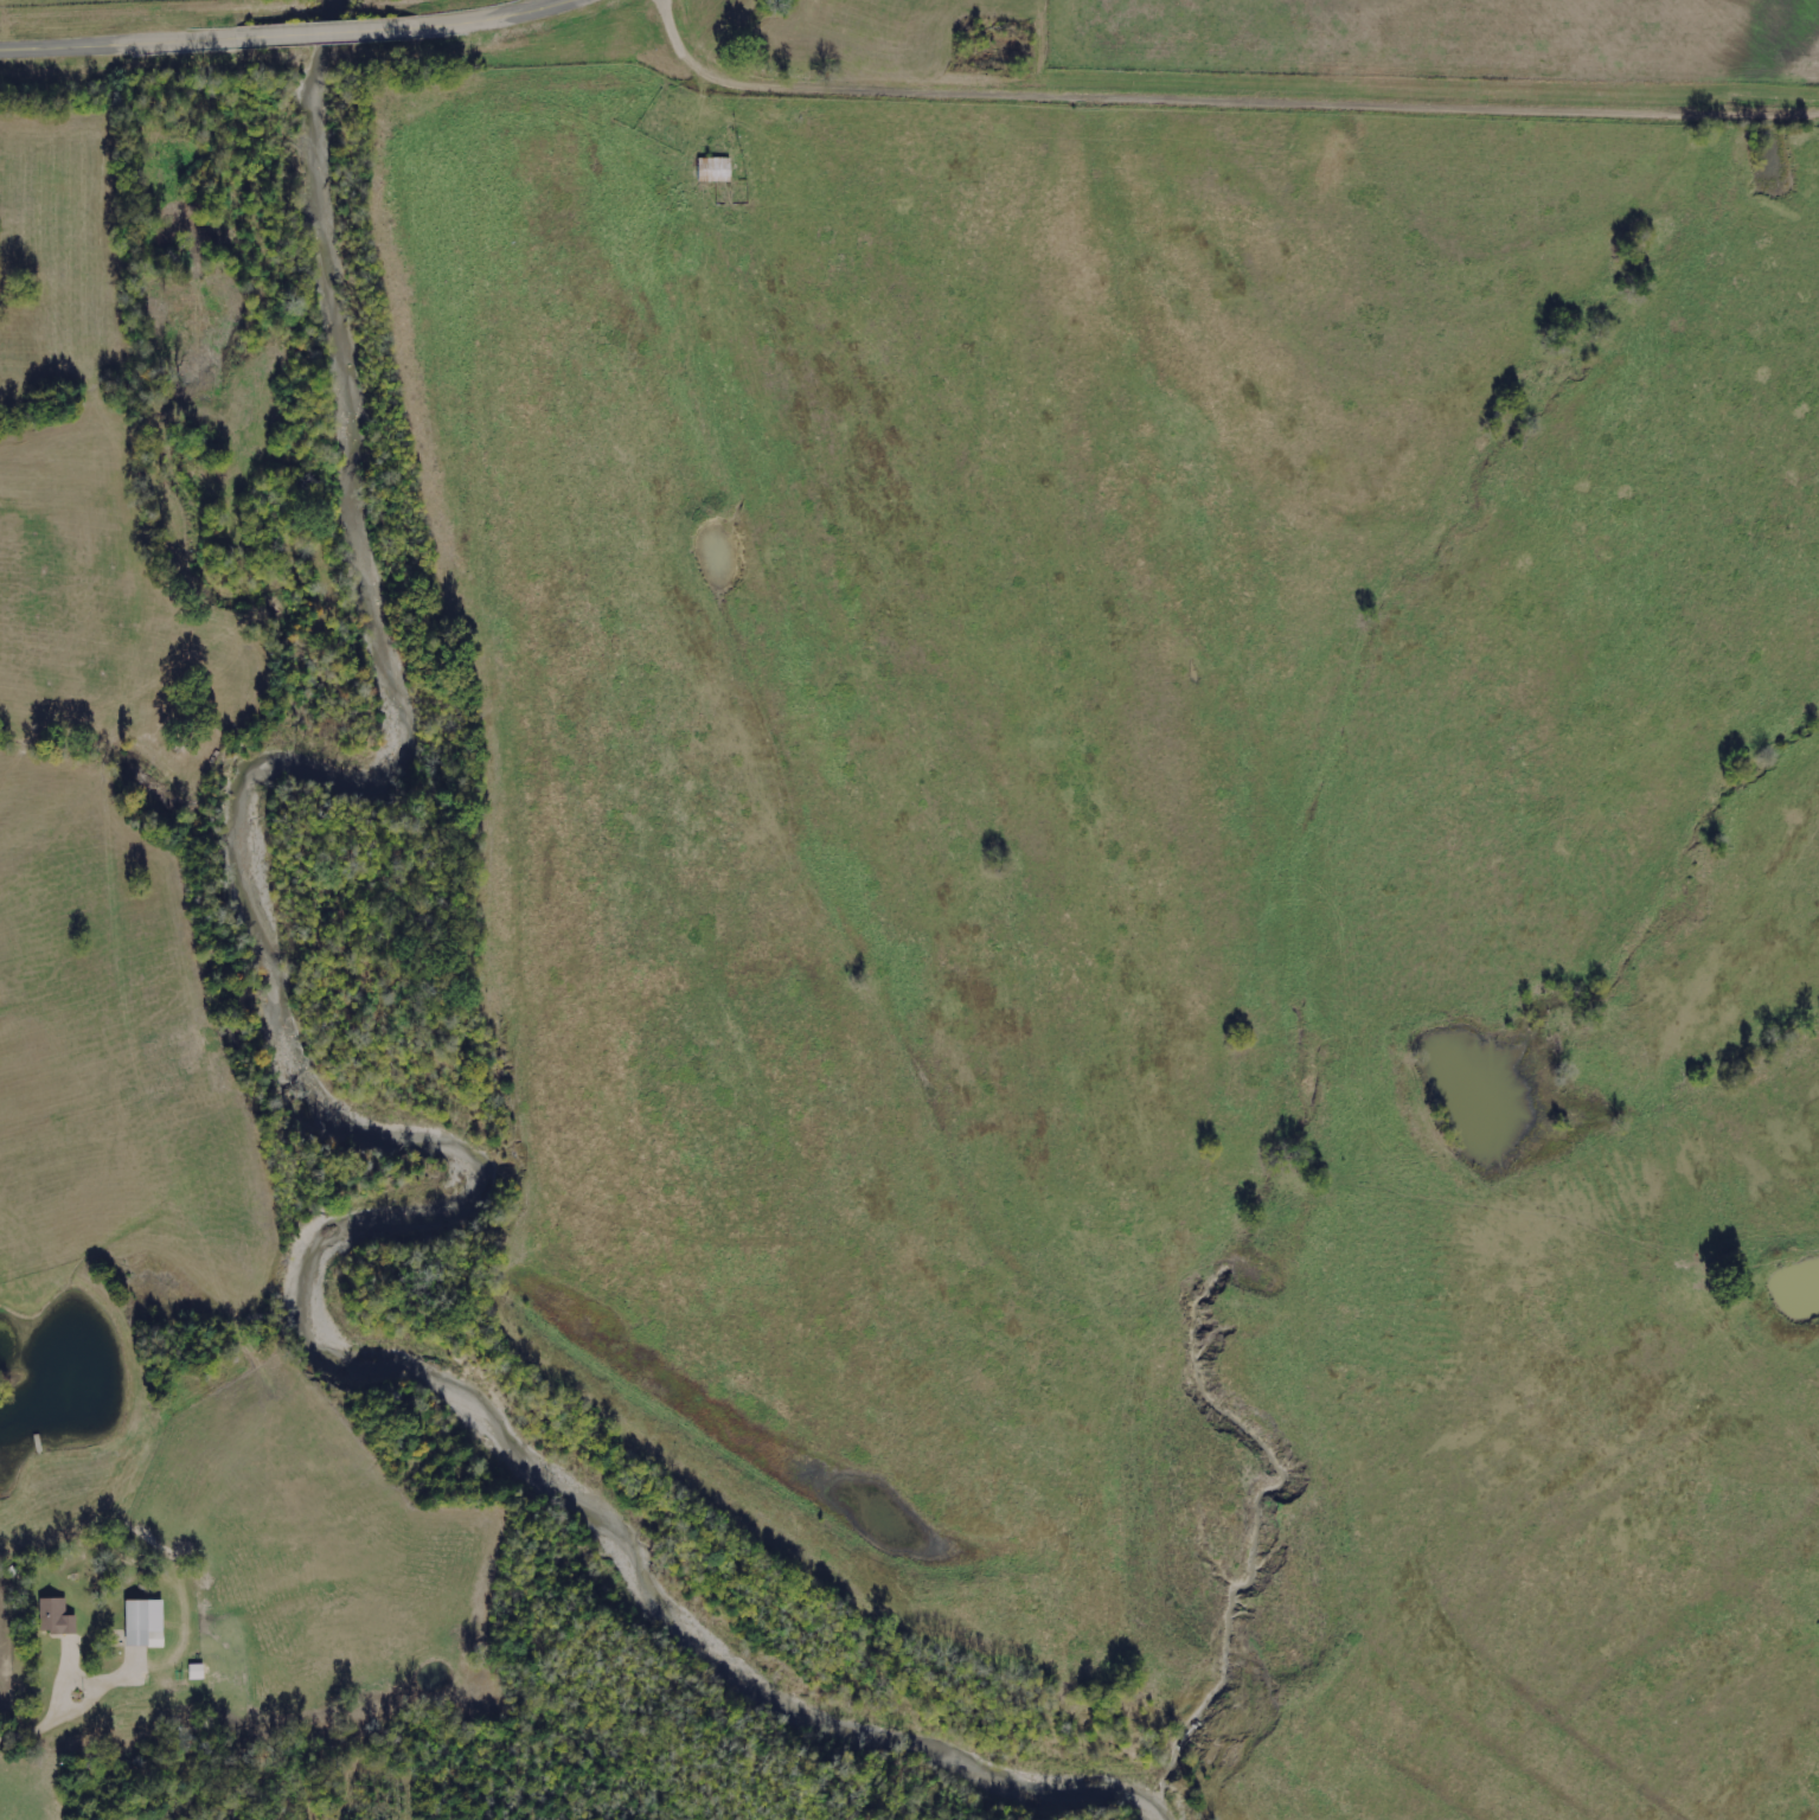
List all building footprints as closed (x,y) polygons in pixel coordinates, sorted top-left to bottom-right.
[(731,182),(731,158),(698,158),(698,181),(731,182)] [(75,1631),(75,1614),(66,1614),(66,1597),(41,1598),(42,1632),(75,1631)] [(126,1600),(125,1646),(162,1647),(162,1600),(126,1600)] [(190,1664),(191,1679),(205,1678),(204,1664),(190,1664)]
